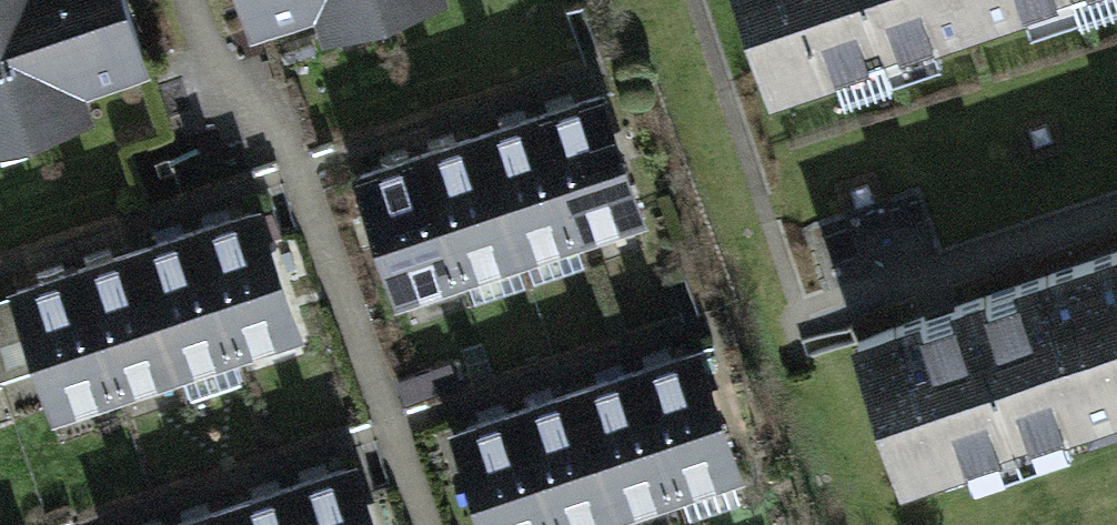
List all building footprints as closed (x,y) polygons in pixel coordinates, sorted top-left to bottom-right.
[(123,0),(0,0),(0,114),(145,65),(123,0)] [(251,37),(366,0),(239,0),(251,37)] [(953,30),(943,0),(742,0),(773,91),(953,30)] [(1043,0),(943,0),(953,30),(1043,0)] [(609,95),(354,177),(396,307),(652,225),(609,95)] [(256,215),(0,298),(0,397),(13,437),(298,345),(256,215)] [(1079,254),(1116,366),(1116,241),(1079,254)] [(850,330),(900,476),(1116,403),(1116,366),(1079,254),(850,330)] [(450,434),(480,524),(615,524),(742,484),(700,353),(450,434)] [(0,397),(0,441),(13,437),(0,397)] [(364,470),(194,524),(381,524),(364,470)]
